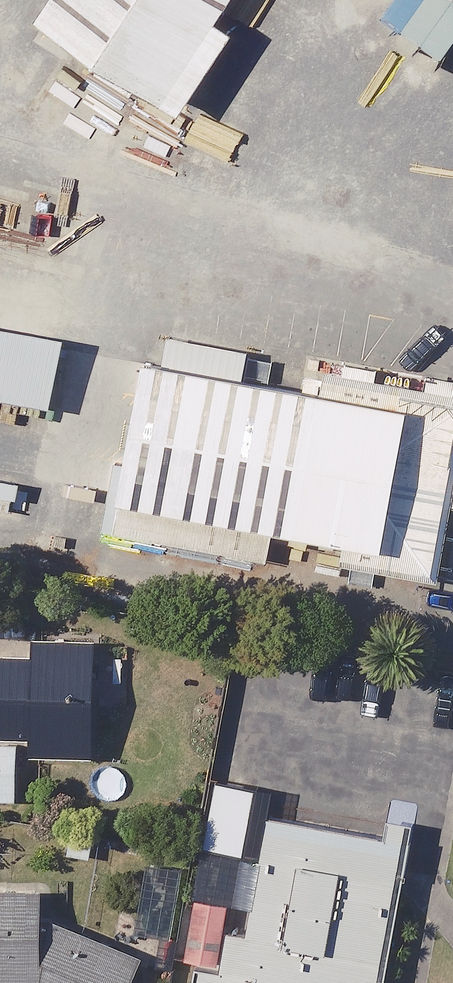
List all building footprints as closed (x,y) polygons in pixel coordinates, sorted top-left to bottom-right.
[(0,27),(0,41),(147,148),(208,65),(183,46),(218,0),(20,0),(0,27)] [(452,31),(452,0),(409,0),(452,31)] [(0,328),(0,398),(44,407),(56,338),(0,328)] [(415,449),(106,396),(80,545),(389,598),(415,449)] [(0,478),(0,509),(12,511),(17,481),(0,478)] [(33,755),(97,756),(100,641),(36,639),(35,655),(0,654),(0,735),(34,736),(33,755)] [(0,745),(0,799),(20,800),(22,746),(0,745)] [(208,851),(241,857),(252,793),(219,787),(208,851)] [(416,841),(423,803),(392,797),(385,836),(272,816),(251,932),(233,929),(226,971),(201,967),(198,982),(391,982),(416,841)] [(208,851),(199,849),(191,895),(181,957),(223,964),(234,903),(241,857),(208,851)] [(143,958),(45,918),(47,888),(0,886),(0,982),(133,982),(143,958)]
